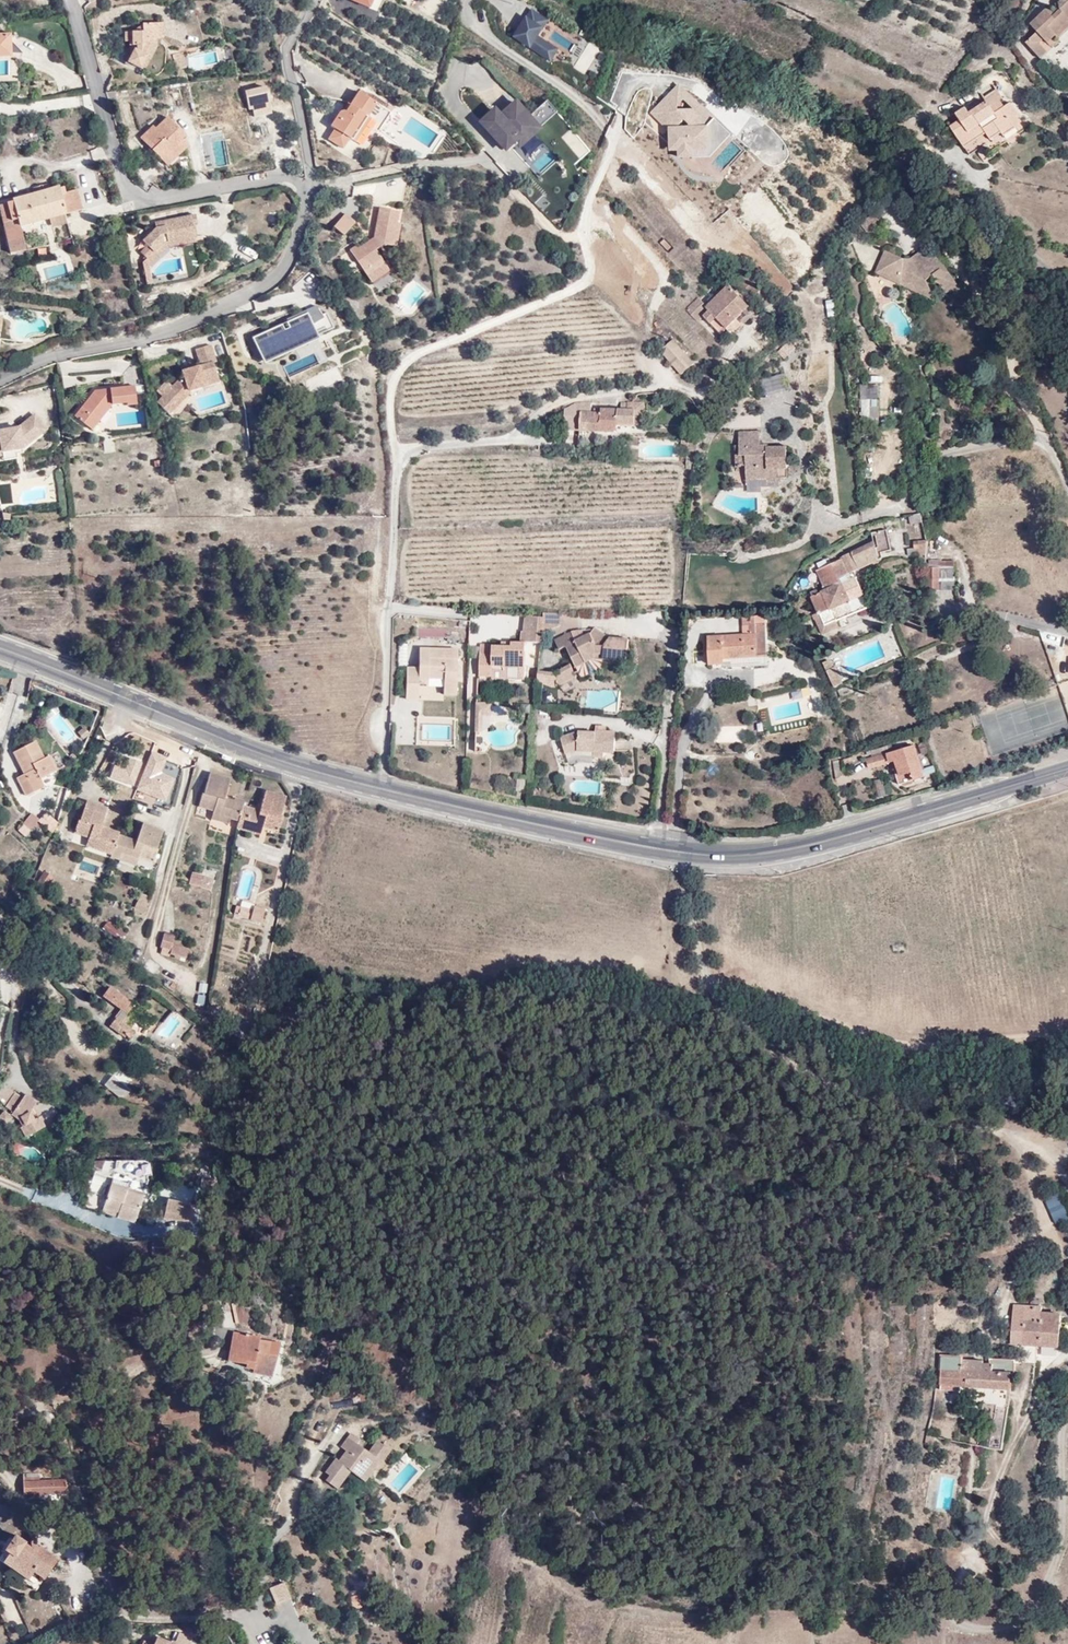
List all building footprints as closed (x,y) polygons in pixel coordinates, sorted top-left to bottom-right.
[(370,8),(374,0),(351,0),(370,8)] [(1067,24),(1067,0),(1055,0),(1054,1),(1055,6),(1049,11),(1047,6),(1032,16),(1048,39),(1067,24)] [(558,48),(539,36),(549,19),(530,8),(512,39),(551,61),(558,48)] [(152,36),(157,36),(165,35),(164,19),(143,20),(143,26),(131,27),(132,41),(136,44),(126,60),(139,67),(140,64),(143,65),(151,54),(144,51),(152,36)] [(1048,39),(1054,47),(1067,37),(1067,24),(1048,39)] [(5,48),(20,47),(22,45),(5,39),(10,33),(0,33),(0,48),(5,48)] [(156,46),(157,36),(152,36),(144,51),(151,54),(156,46)] [(566,64),(587,73),(599,46),(578,36),(566,64)] [(230,46),(224,47),(226,62),(233,61),(230,46)] [(185,52),(173,55),(175,69),(188,67),(185,52)] [(679,159),(706,158),(720,171),(743,147),(678,83),(649,112),(663,125),(667,125),(667,148),(679,159)] [(344,109),(364,121),(378,130),(393,104),(378,96),(375,101),(356,90),(344,109)] [(986,107),(995,102),(999,100),(995,94),(983,102),(984,104),(986,107)] [(504,155),(511,148),(536,175),(555,159),(533,135),(539,129),(513,100),(497,113),(492,108),(475,123),(504,155)] [(538,127),(555,114),(546,101),(528,114),(538,127)] [(999,109),(995,102),(986,107),(984,104),(967,116),(962,109),(953,114),(958,123),(949,129),(967,157),(982,146),(988,154),(1003,144),(1000,139),(997,135),(1009,126),(1007,124),(1015,119),(1006,105),(999,109)] [(344,109),(341,107),(333,120),(336,122),(326,137),(342,147),(350,138),(353,140),(364,121),(344,109)] [(163,160),(178,147),(176,145),(186,135),(170,116),(159,126),(157,124),(143,138),(147,143),(154,136),(162,144),(154,151),(163,160)] [(1012,131),(1009,126),(997,135),(1000,139),(1012,131)] [(154,136),(147,143),(154,151),(162,144),(154,136)] [(183,153),(178,147),(163,160),(168,166),(183,153)] [(879,168),(874,164),(870,169),(876,173),(879,168)] [(44,185),(33,188),(35,193),(13,199),(13,203),(0,205),(12,252),(28,248),(24,224),(83,209),(78,189),(61,193),(58,187),(45,189),(44,185)] [(394,212),(375,206),(365,234),(366,236),(354,246),(350,243),(343,249),(369,277),(386,265),(369,247),(375,241),(387,245),(393,223),(391,222),(394,212)] [(194,239),(191,211),(171,214),(171,220),(161,221),(141,236),(145,243),(138,249),(145,257),(142,260),(146,280),(153,279),(150,260),(171,242),(194,239)] [(342,213),(328,223),(337,234),(350,223),(342,213)] [(872,214),(861,227),(862,227),(868,234),(869,235),(881,222),(872,214)] [(868,234),(862,227),(858,231),(865,238),(868,234)] [(72,237),(56,241),(59,254),(75,251),(72,237)] [(884,253),(874,273),(930,303),(936,300),(926,281),(932,277),(946,296),(958,291),(947,271),(926,249),(912,259),(884,253)] [(760,291),(745,277),(736,286),(743,292),(746,288),(755,296),(760,291)] [(727,328),(749,309),(729,286),(706,306),(699,298),(687,309),(698,322),(705,316),(721,334),(727,328)] [(306,313),(315,332),(327,327),(323,318),(316,306),(305,310),(306,313)] [(755,315),(749,309),(727,328),(733,335),(755,315)] [(306,313),(282,324),(284,330),(286,329),(292,342),(292,344),(316,334),(315,332),(306,313)] [(256,340),(264,357),(292,344),(292,342),(286,329),(284,330),(282,324),(265,332),(267,335),(256,340)] [(695,363),(673,339),(659,351),(681,375),(695,363)] [(159,395),(171,406),(187,386),(214,379),(209,359),(212,358),(208,342),(191,347),(196,362),(186,365),(178,368),(180,376),(174,378),(168,384),(162,378),(152,389),(159,395)] [(794,350),(788,343),(778,354),(784,361),(794,350)] [(338,368),(312,373),(314,387),(341,381),(338,368)] [(105,384),(99,385),(98,391),(87,392),(70,411),(82,422),(96,403),(102,409),(108,402),(120,400),(120,405),(132,403),(130,385),(105,388),(105,384)] [(879,423),(879,384),(861,384),(861,424),(879,423)] [(166,412),(171,406),(159,395),(153,400),(166,412)] [(87,427),(102,409),(96,403),(82,422),(87,427)] [(643,405),(630,403),(630,410),(601,408),(600,412),(579,412),(579,429),(614,432),(617,428),(618,423),(635,424),(635,412),(643,412),(643,405)] [(36,413),(18,426),(0,429),(0,457),(2,457),(2,452),(22,449),(48,429),(36,413)] [(787,468),(787,445),(767,445),(767,451),(759,451),(759,442),(759,430),(740,430),(739,444),(735,444),(735,464),(746,464),(746,481),(756,481),(756,484),(778,484),(778,475),(784,475),(784,468),(787,468)] [(759,451),(767,451),(767,445),(767,442),(759,442),(759,451)] [(923,525),(920,516),(911,518),(913,527),(923,525)] [(863,555),(878,551),(892,549),(885,530),(871,534),(873,543),(857,547),(858,552),(815,572),(825,593),(812,598),(818,614),(829,610),(861,597),(852,572),(858,569),(856,561),(862,559),(863,555)] [(939,543),(917,542),(917,555),(927,556),(927,557),(938,558),(939,543)] [(881,561),(878,551),(863,555),(862,559),(856,561),(858,569),(881,561)] [(954,592),(954,567),(929,567),(928,567),(928,592),(954,592)] [(866,609),(861,597),(829,610),(833,622),(866,609)] [(548,609),(547,615),(547,629),(566,621),(566,608),(548,609)] [(829,610),(818,614),(819,619),(812,622),(819,637),(836,631),(833,622),(829,610)] [(753,613),(753,617),(741,617),(741,627),(747,627),(747,634),(765,633),(764,624),(753,624),(753,622),(765,622),(766,613),(753,613)] [(547,615),(525,614),(523,638),(535,639),(546,641),(547,629),(547,615)] [(925,662),(942,651),(935,640),(939,638),(933,629),(923,635),(913,618),(900,626),(910,642),(917,638),(923,647),(918,651),(925,662)] [(606,635),(617,631),(594,619),(595,626),(599,635),(606,635)] [(581,638),(579,634),(573,624),(556,631),(561,642),(568,640),(571,643),(581,638)] [(449,627),(422,625),(422,635),(448,637),(449,627)] [(635,634),(617,631),(606,635),(599,635),(595,626),(579,634),(581,638),(571,643),(581,662),(598,653),(599,646),(609,647),(609,650),(633,652),(635,634)] [(766,665),(765,633),(747,634),(709,635),(709,665),(724,665),(724,662),(732,661),(732,666),(766,665)] [(535,639),(523,638),(517,638),(517,645),(508,644),(502,644),(501,652),(489,651),(486,679),(514,680),(515,665),(532,665),(535,639)] [(437,658),(438,647),(425,647),(425,667),(413,667),(412,682),(426,683),(436,683),(436,677),(450,678),(449,694),(462,695),(464,658),(437,658)] [(465,649),(438,647),(437,658),(464,658),(465,649)] [(601,658),(598,653),(581,662),(583,667),(601,658)] [(572,658),(558,665),(562,672),(557,675),(560,681),(579,672),(572,658)] [(820,663),(824,671),(833,666),(829,659),(820,663)] [(835,674),(828,677),(834,693),(842,691),(835,674)] [(426,683),(412,682),(412,697),(425,699),(426,683)] [(838,694),(840,702),(853,698),(850,690),(838,694)] [(492,702),(477,701),(476,731),(484,731),(484,724),(490,725),(492,702)] [(64,729),(67,733),(71,729),(59,713),(47,722),(57,735),(64,729)] [(83,739),(89,735),(84,729),(79,733),(83,739)] [(615,735),(596,734),(595,736),(577,735),(563,741),(567,755),(575,752),(586,753),(586,759),(614,760),(615,735)] [(43,759),(33,740),(13,751),(27,775),(20,779),(29,796),(38,791),(33,783),(58,770),(50,756),(43,759)] [(923,775),(913,745),(913,744),(865,759),(868,767),(893,759),(897,772),(895,773),(898,782),(909,778),(910,779),(923,775)] [(235,824),(238,810),(240,801),(233,800),(233,802),(220,800),(223,781),(201,777),(195,811),(208,813),(206,823),(227,827),(228,823),(235,824)] [(247,811),(238,810),(235,824),(235,830),(243,831),(244,825),(264,829),(264,828),(281,830),(282,816),(281,816),(284,794),(264,790),(260,810),(248,808),(247,811)] [(29,830),(39,818),(31,812),(20,824),(29,830)] [(111,865),(116,848),(118,844),(98,837),(103,820),(84,814),(78,832),(75,831),(71,843),(86,848),(85,851),(103,856),(101,862),(111,865)] [(263,835),(264,829),(244,825),(243,831),(263,835)] [(124,851),(116,848),(111,865),(109,870),(118,873),(120,867),(135,872),(136,868),(153,874),(158,859),(154,857),(160,839),(141,833),(135,850),(125,847),(124,851)] [(103,856),(85,851),(84,856),(101,862),(103,856)] [(151,883),(153,874),(136,868),(135,872),(120,867),(118,873),(151,883)] [(50,892),(55,879),(45,874),(38,886),(50,892)] [(138,894),(132,915),(143,918),(148,897),(138,894)] [(250,918),(255,901),(243,898),(241,904),(237,903),(234,913),(250,918)] [(124,952),(129,945),(112,932),(107,939),(124,952)] [(172,944),(174,937),(163,933),(157,952),(184,961),(188,949),(172,944)] [(176,988),(181,981),(176,978),(174,980),(164,973),(160,977),(176,988)] [(205,1003),(208,982),(201,981),(198,1002),(205,1003)] [(129,1019),(137,1009),(111,990),(103,1001),(129,1019)] [(117,1019),(113,1025),(126,1036),(132,1030),(117,1019)] [(126,1036),(113,1025),(110,1029),(131,1044),(137,1034),(132,1030),(126,1036)] [(121,1101),(128,1092),(109,1079),(102,1088),(121,1101)] [(5,1112),(7,1109),(14,1115),(12,1118),(17,1122),(21,1122),(26,1129),(22,1131),(21,1132),(27,1143),(37,1136),(47,1131),(40,1121),(36,1124),(30,1115),(36,1106),(24,1097),(22,1100),(0,1088),(0,1107),(5,1112)] [(21,1122),(17,1122),(22,1131),(26,1129),(21,1122)] [(53,1142),(47,1131),(37,1136),(43,1147),(53,1142)] [(99,1177),(102,1167),(93,1167),(90,1174),(99,1177)] [(105,1190),(122,1195),(125,1190),(107,1186),(105,1190)] [(140,1200),(122,1195),(105,1190),(99,1216),(133,1226),(140,1200)] [(1053,1224),(1067,1219),(1058,1191),(1044,1196),(1053,1224)] [(184,1226),(188,1214),(164,1210),(159,1225),(184,1226)] [(1057,1260),(1057,1270),(1067,1270),(1067,1260),(1057,1260)] [(1031,1307),(1014,1306),(1013,1343),(1021,1344),(1020,1361),(1037,1362),(1037,1354),(1045,1355),(1047,1344),(1059,1344),(1060,1326),(1067,1326),(1067,1315),(1060,1315),(1060,1314),(1043,1313),(1043,1308),(1040,1308),(1040,1302),(1037,1300),(1034,1299),(1032,1302),(1031,1307)] [(254,1374),(258,1342),(259,1339),(232,1334),(228,1363),(246,1366),(246,1372),(254,1374)] [(24,1353),(26,1344),(18,1342),(16,1352),(24,1353)] [(278,1356),(280,1348),(280,1346),(258,1342),(254,1374),(253,1377),(275,1380),(278,1356)] [(964,1353),(943,1350),(938,1383),(958,1386),(959,1380),(998,1386),(990,1448),(1003,1450),(1012,1373),(1016,1374),(1017,1361),(992,1358),(991,1363),(964,1360),(964,1353)] [(264,1379),(261,1387),(270,1390),(273,1382),(264,1379)] [(252,1396),(251,1386),(237,1385),(237,1396),(252,1396)] [(349,1475),(364,1485),(379,1462),(388,1448),(373,1438),(364,1453),(346,1441),(339,1451),(345,1455),(338,1464),(335,1461),(325,1476),(329,1479),(326,1484),(338,1492),(349,1475)] [(930,1438),(928,1445),(935,1446),(936,1438),(930,1438)] [(22,1484),(43,1483),(43,1475),(40,1475),(40,1473),(22,1475),(22,1484)] [(913,1489),(925,1490),(926,1481),(916,1480),(914,1480),(913,1489)] [(54,1482),(43,1483),(22,1484),(23,1496),(55,1495),(54,1482)] [(64,1482),(54,1482),(55,1495),(65,1495),(64,1482)] [(913,1489),(911,1503),(923,1504),(925,1490),(913,1489)] [(42,1581),(56,1561),(37,1547),(34,1551),(15,1537),(5,1552),(14,1559),(7,1567),(28,1583),(34,1575),(42,1581)] [(288,1602),(282,1587),(268,1591),(273,1606),(288,1602)] [(359,1611),(357,1602),(350,1603),(352,1611),(359,1611)]
